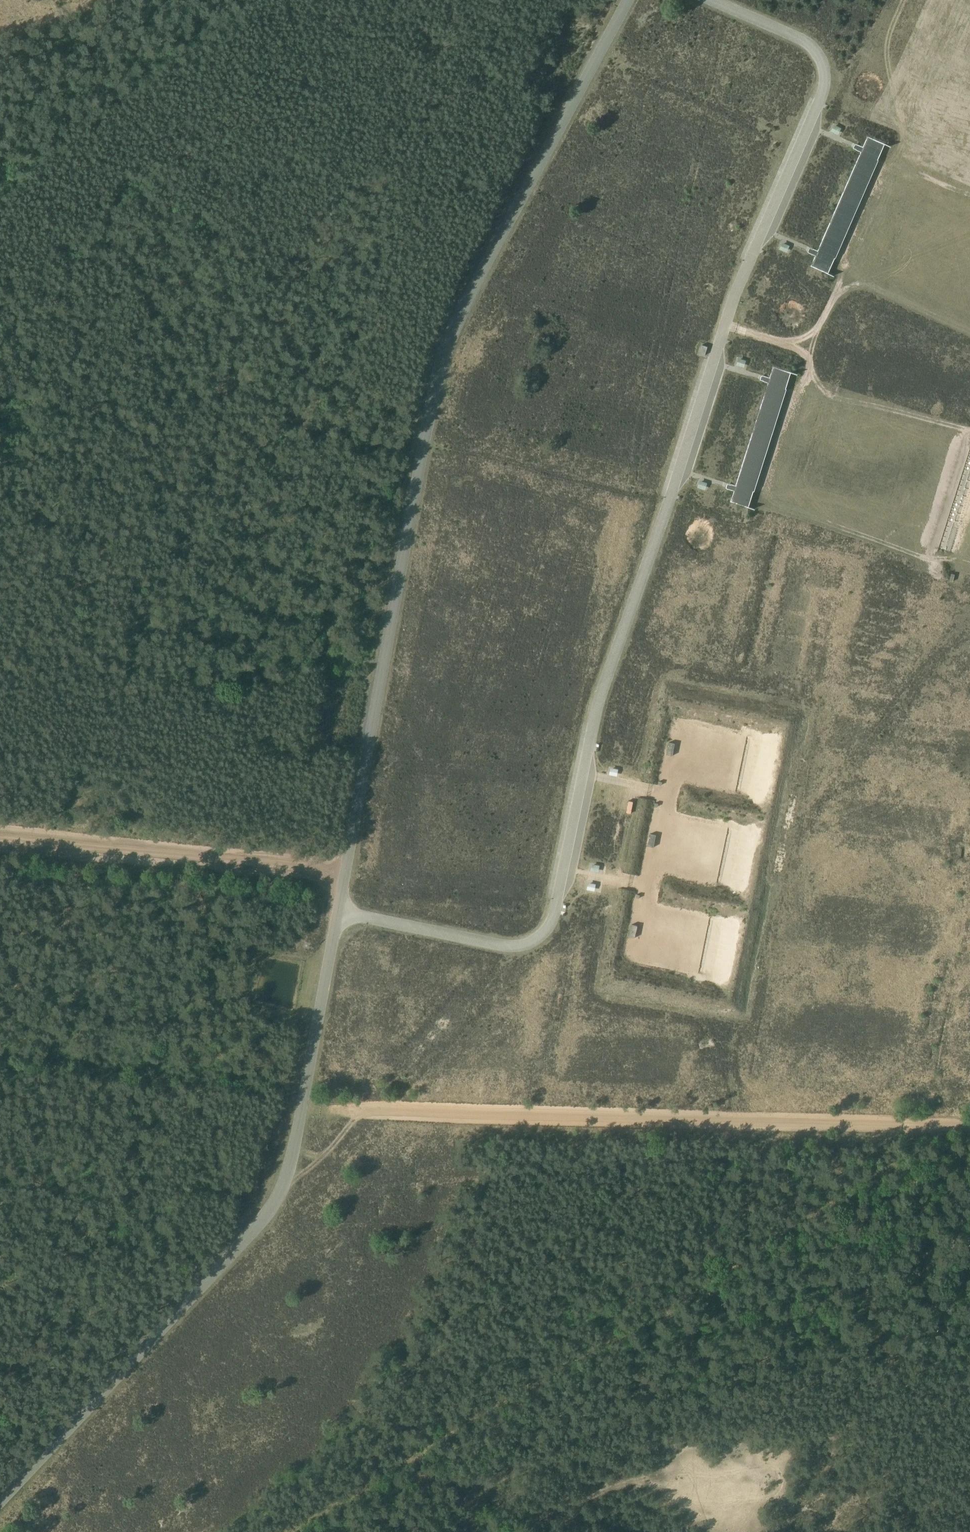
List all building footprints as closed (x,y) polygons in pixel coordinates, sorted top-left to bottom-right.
[(842,127),(834,124),(831,132),(839,135),(842,127)] [(886,146),(867,137),(862,148),(854,145),(852,150),(861,154),(818,252),(811,249),(808,255),(815,258),(811,268),(829,276),(886,146)] [(790,245),(782,242),(779,250),(787,253),(790,245)] [(699,354),(705,356),(708,347),(702,345),(699,354)] [(746,361),(738,358),(736,365),(743,368),(746,361)] [(793,375),(773,369),(770,380),(761,377),(760,382),(769,386),(736,488),(728,485),(727,491),(734,493),(731,504),(747,509),(749,510),(793,375)] [(708,486),(700,483),(698,491),(705,493),(708,486)] [(641,775),(638,788),(649,790),(652,778),(641,775)] [(595,867),(597,859),(588,857),(586,865),(595,867)] [(583,877),(584,886),(593,885),(592,876),(583,877)]
